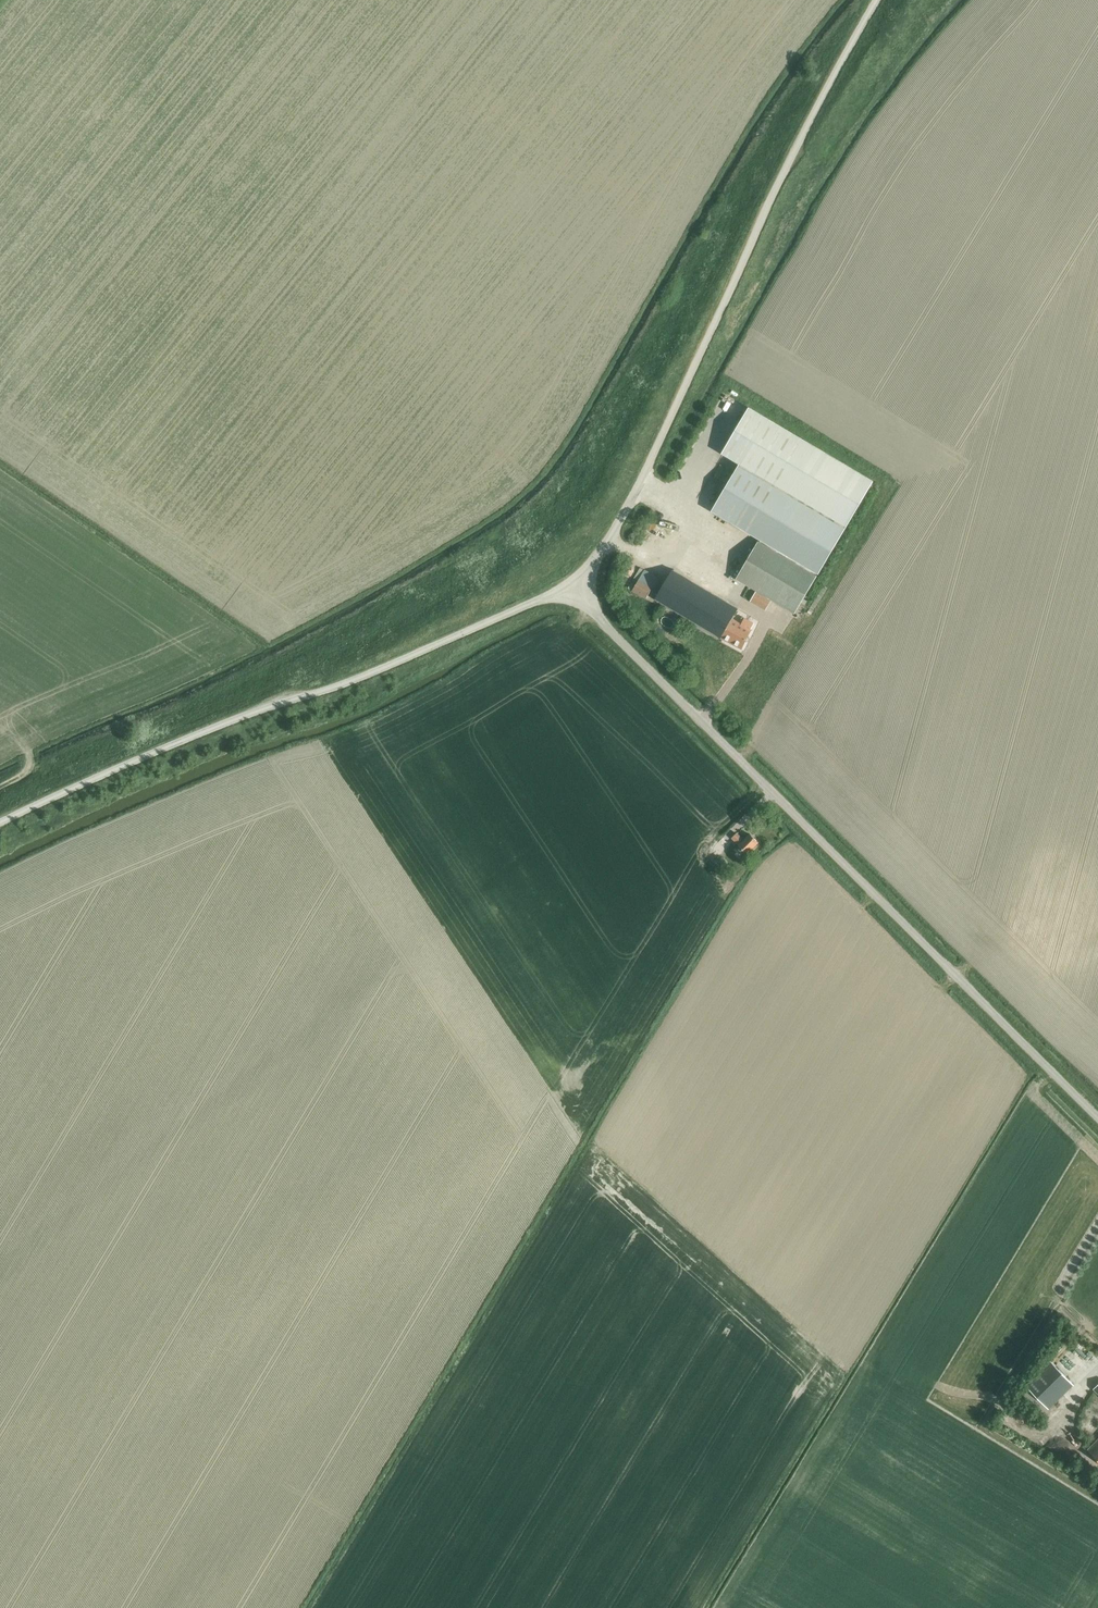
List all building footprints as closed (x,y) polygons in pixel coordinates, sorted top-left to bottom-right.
[(877,84),(882,87),(892,74),(886,70),(881,77),(882,78),(877,84)] [(713,512),(818,572),(871,480),(748,409),(723,453),(741,464),(713,512)] [(737,579),(793,612),(816,575),(759,541),(737,579)] [(632,590),(646,598),(658,578),(644,570),(632,590)] [(741,617),(739,622),(732,618),(738,608),(672,570),(655,598),(720,637),(741,648),(751,629),(750,629),(753,623),(744,618),(743,617),(741,617)] [(750,834),(743,840),(736,833),(732,837),(739,844),(738,845),(746,854),(758,842),(750,834)] [(713,847),(718,851),(727,841),(723,837),(713,847)] [(1018,1393),(1040,1416),(1073,1384),(1051,1361),(1018,1393)] [(1097,1458),(1097,1438),(1088,1448),(1097,1458)]
